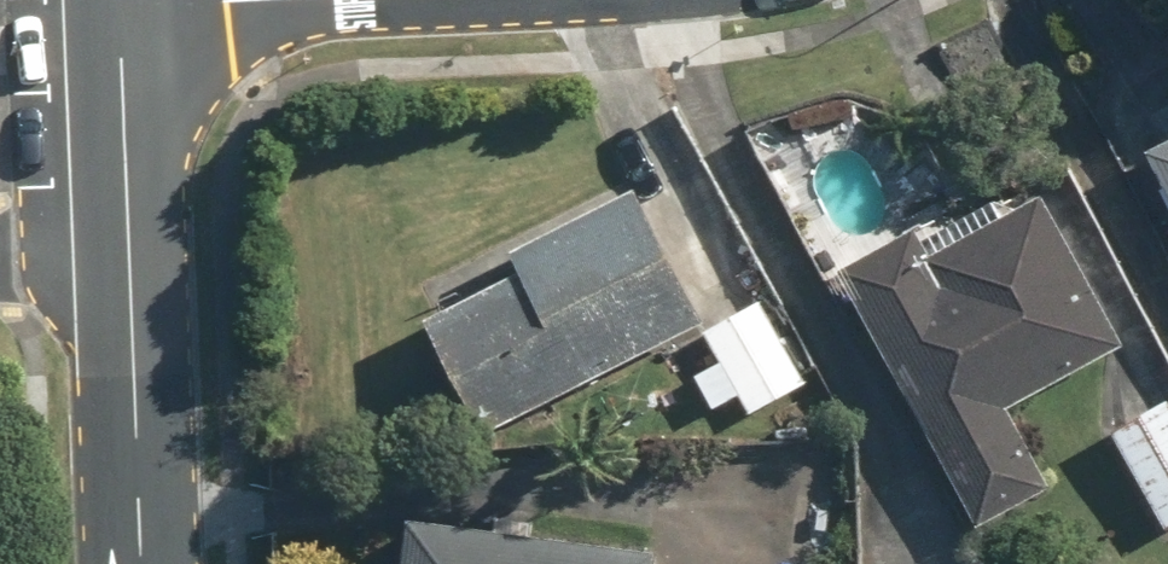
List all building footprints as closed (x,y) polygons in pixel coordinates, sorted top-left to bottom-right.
[(490,426),(715,312),(645,173),(420,287),(490,426)] [(919,217),(851,256),(1007,530),(1076,491),(1025,402),(1135,339),(1052,195),(942,258),(919,217)] [(781,303),(714,332),(752,420),(819,391),(781,303)] [(1118,422),(1167,519),(1167,396),(1118,422)] [(414,521),(408,563),(671,563),(673,555),(414,521)]
